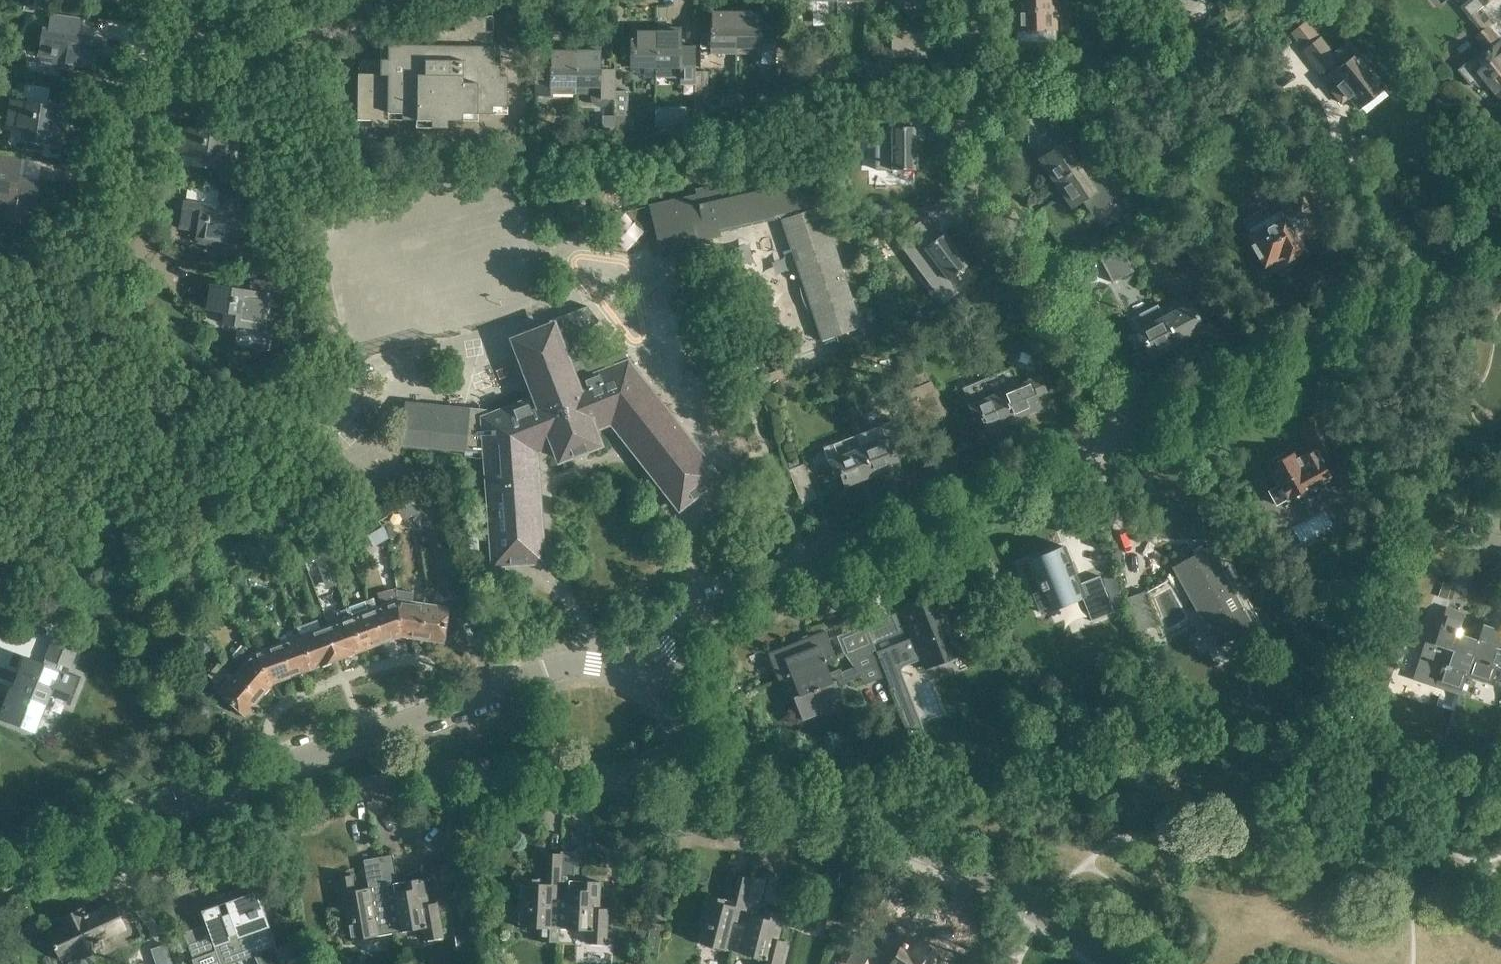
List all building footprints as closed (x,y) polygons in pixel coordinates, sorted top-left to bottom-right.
[(1019,2),(1014,2),(1015,42),(1056,40),(1054,0),(1050,0),(1019,0),(1019,2)] [(1459,69),(1472,85),(1475,83),(1476,84),(1477,84),(1478,85),(1479,86),(1480,86),(1481,86),(1482,86),(1483,87),(1484,86),(1486,85),(1488,88),(1492,85),(1500,96),(1500,40),(1489,27),(1495,22),(1483,8),(1476,0),(1468,0),(1461,6),(1482,32),(1478,35),(1487,46),(1459,69)] [(710,47),(735,47),(736,7),(710,6),(710,47)] [(736,7),(735,47),(735,55),(756,54),(756,64),(775,64),(775,22),(761,23),(761,7),(736,7)] [(78,35),(81,14),(51,9),(48,30),(43,29),(38,56),(54,58),(53,66),(78,70),(79,65),(97,68),(102,39),(78,35)] [(455,16),(455,31),(425,31),(425,46),(388,45),(388,59),(359,59),(358,119),(373,119),(373,126),(388,126),(388,120),(432,121),(432,128),(448,128),(448,121),(477,121),(477,113),(492,113),(492,106),(507,106),(508,75),(501,75),(501,61),(493,61),(493,31),(486,31),(486,17),(455,16)] [(1306,20),(1290,33),(1320,71),(1325,67),(1338,83),(1331,89),(1341,101),(1349,95),(1360,108),(1385,88),(1368,66),(1370,61),(1364,54),(1359,55),(1347,41),(1332,52),(1306,20)] [(630,66),(656,66),(656,27),(630,27),(630,66)] [(656,27),(656,66),(681,66),(681,27),(656,27)] [(892,30),(892,44),(926,44),(926,30),(892,30)] [(926,44),(892,44),(892,56),(926,56),(926,44)] [(576,86),(576,46),(551,46),(551,65),(536,65),(535,96),(550,96),(550,91),(576,91),(576,86)] [(614,114),(616,114),(616,90),(615,90),(615,68),(601,68),(601,47),(576,46),(576,86),(576,94),(590,94),(590,97),(590,99),(591,102),(593,104),(595,106),(599,107),(602,107),(605,106),(608,103),(610,99),(614,99),(614,114)] [(695,70),(695,94),(707,94),(707,70),(695,70)] [(616,90),(616,114),(628,114),(628,90),(616,90)] [(11,101),(7,125),(25,128),(23,139),(64,145),(70,110),(11,101)] [(1037,159),(1054,184),(1079,167),(1078,166),(1088,160),(1087,157),(1088,157),(1080,145),(1079,145),(1074,138),(1068,142),(1054,120),(1027,119),(1027,142),(1038,159),(1037,159)] [(915,126),(875,126),(875,170),(892,170),(892,168),(918,168),(919,153),(914,153),(915,126)] [(192,164),(234,170),(239,136),(180,127),(177,151),(194,153),(192,164)] [(6,220),(24,223),(26,206),(35,207),(39,182),(17,179),(20,159),(0,157),(0,215),(7,216),(6,220)] [(1138,165),(1103,188),(1110,198),(1145,175),(1138,165)] [(1079,167),(1054,184),(1070,208),(1095,191),(1079,167)] [(781,218),(818,341),(857,329),(820,204),(812,168),(710,191),(708,186),(695,189),(696,194),(650,205),(661,254),(697,246),(694,232),(773,214),(781,218)] [(196,242),(237,248),(246,193),(221,190),(218,208),(183,203),(179,227),(197,230),(196,242)] [(1287,258),(1302,249),(1291,229),(1297,225),(1299,230),(1311,223),(1299,202),(1287,209),(1289,213),(1245,238),(1263,269),(1268,267),(1272,274),(1290,264),(1287,258)] [(924,247),(921,249),(906,230),(888,242),(904,266),(918,255),(922,260),(921,261),(939,295),(956,285),(950,278),(967,266),(966,265),(970,262),(961,250),(957,253),(942,233),(924,247)] [(1131,272),(1119,247),(1100,256),(1111,281),(1131,272)] [(249,287),(280,292),(280,295),(294,297),(288,277),(252,271),(249,287)] [(223,322),(264,329),(269,294),(209,284),(206,308),(225,311),(223,322)] [(1160,307),(1179,342),(1203,329),(1199,321),(1213,313),(1203,294),(1190,301),(1186,293),(1160,307)] [(1179,342),(1160,307),(1154,297),(1144,303),(1153,321),(1137,329),(1151,356),(1179,342)] [(552,325),(513,340),(535,398),(490,416),(487,409),(406,401),(402,443),(485,451),(493,563),(541,559),(533,451),(539,448),(540,451),(554,445),(559,459),(598,444),(593,431),(606,425),(606,423),(612,420),(680,507),(717,477),(638,377),(642,374),(625,350),(594,362),(583,333),(599,319),(588,305),(550,319),(552,325)] [(834,344),(838,358),(863,349),(859,336),(834,344)] [(993,374),(1012,419),(1040,407),(1036,397),(1047,393),(1040,375),(1018,384),(1012,366),(993,374)] [(1012,419),(993,374),(961,387),(962,388),(963,388),(969,403),(968,404),(973,416),(974,416),(973,415),(979,413),(986,430),(1012,419)] [(918,387),(931,419),(944,413),(931,382),(918,387)] [(931,419),(918,387),(907,392),(920,423),(931,419)] [(1268,490),(1276,506),(1287,500),(1287,501),(1319,483),(1324,491),(1339,483),(1343,490),(1345,489),(1348,493),(1359,487),(1344,460),(1332,466),(1331,464),(1325,468),(1319,457),(1337,446),(1317,411),(1297,422),(1305,436),(1292,443),(1296,451),(1286,456),(1284,453),(1271,460),(1273,464),(1268,467),(1278,484),(1268,490)] [(856,434),(872,475),(899,464),(895,454),(901,451),(890,421),(856,434)] [(872,475),(856,434),(824,446),(828,458),(827,458),(835,477),(840,475),(844,485),(872,475)] [(790,469),(802,502),(816,497),(803,464),(790,469)] [(411,501),(417,509),(428,501),(422,493),(411,501)] [(417,509),(411,501),(398,510),(404,519),(417,509)] [(367,535),(372,544),(388,534),(383,525),(367,535)] [(1112,612),(1098,576),(1076,584),(1061,547),(1018,563),(1037,612),(1080,595),(1090,621),(1112,612)] [(1172,567),(1216,646),(1253,625),(1209,547),(1172,567)] [(326,553),(329,562),(342,557),(339,548),(326,553)] [(329,562),(326,553),(315,557),(317,566),(329,562)] [(276,568),(278,577),(292,575),(290,565),(276,568)] [(278,577),(276,568),(265,570),(266,579),(278,577)] [(230,577),(231,585),(244,583),(243,575),(230,577)] [(186,582),(189,591),(205,588),(203,578),(186,582)] [(189,591),(186,582),(171,585),(173,594),(189,591)] [(396,602),(400,634),(401,634),(421,637),(424,605),(411,603),(413,592),(395,589),(396,601),(396,602)] [(1157,625),(1144,591),(1125,599),(1138,632),(1157,625)] [(884,672),(887,681),(906,674),(903,665),(904,664),(901,656),(917,650),(923,667),(958,653),(936,596),(901,609),(912,638),(897,644),(895,639),(880,645),(889,670),(884,672)] [(347,609),(361,648),(383,640),(372,611),(371,611),(368,601),(347,608),(347,609)] [(372,611),(383,640),(400,634),(396,602),(372,611)] [(424,605),(421,637),(444,640),(448,608),(424,605)] [(1465,675),(1475,640),(1457,634),(1464,613),(1445,607),(1433,643),(1452,650),(1447,666),(1443,664),(1443,666),(1441,665),(1436,683),(1459,691),(1465,675)] [(324,628),(336,658),(361,648),(347,609),(338,612),(342,622),(324,628)] [(879,640),(901,630),(894,613),(871,623),(879,640)] [(1465,675),(1491,684),(1498,665),(1494,664),(1494,663),(1491,662),(1496,647),(1500,648),(1500,632),(1481,625),(1475,640),(1465,675)] [(336,658),(324,628),(299,637),(310,667),(336,658)] [(842,653),(848,662),(871,653),(870,651),(874,650),(866,628),(837,639),(842,653)] [(773,650),(801,720),(822,712),(820,706),(840,698),(833,680),(829,681),(822,661),(834,656),(824,631),(773,650)] [(13,687),(12,687),(0,716),(34,730),(49,692),(67,699),(76,678),(57,671),(60,663),(69,667),(76,647),(52,637),(44,657),(46,658),(44,664),(25,656),(20,669),(23,671),(16,689),(13,687)] [(172,646),(169,637),(154,641),(157,650),(172,646)] [(278,645),(289,675),(310,667),(299,637),(278,645)] [(242,667),(236,674),(260,696),(273,681),(256,653),(255,654),(246,645),(234,660),(242,667)] [(289,675),(278,645),(256,653),(273,681),(289,675)] [(871,653),(848,662),(863,684),(881,677),(871,653)] [(260,696),(236,674),(236,675),(220,660),(207,675),(223,689),(220,693),(244,714),(260,696)] [(558,928),(588,929),(589,942),(606,943),(607,908),(600,908),(601,881),(575,880),(576,851),(562,851),(562,853),(558,928)] [(539,940),(558,941),(558,928),(562,853),(548,852),(547,879),(521,878),(519,926),(540,927),(539,940)] [(379,856),(392,932),(422,927),(425,939),(443,936),(437,902),(430,904),(425,877),(398,882),(393,853),(379,856)] [(392,932),(379,856),(364,858),(369,886),(355,888),(352,874),(333,877),(338,906),(343,905),(349,940),(392,932)] [(702,942),(732,950),(751,878),(737,874),(731,900),(706,894),(698,923),(707,925),(702,942)] [(761,958),(760,963),(779,963),(785,940),(776,938),(782,913),(757,907),(765,879),(751,875),(751,878),(732,950),(761,958)] [(259,963),(281,963),(271,942),(265,923),(266,923),(261,910),(259,910),(256,901),(258,900),(254,887),(239,892),(239,891),(230,894),(235,907),(244,905),(248,914),(211,927),(209,922),(184,931),(193,958),(216,950),(220,962),(248,952),(254,954),(259,963)] [(76,948),(79,957),(100,948),(97,941),(102,939),(101,938),(110,934),(99,909),(89,913),(88,912),(84,914),(81,907),(61,917),(65,926),(48,934),(50,939),(55,951),(56,951),(58,955),(67,951),(68,951),(76,948)] [(825,927),(837,930),(841,914),(828,911),(825,927)] [(646,949),(657,951),(661,923),(650,921),(646,949)] [(946,961),(908,937),(905,943),(904,942),(890,963),(944,963),(946,961)] [(165,942),(141,950),(146,963),(173,963),(165,942)]
